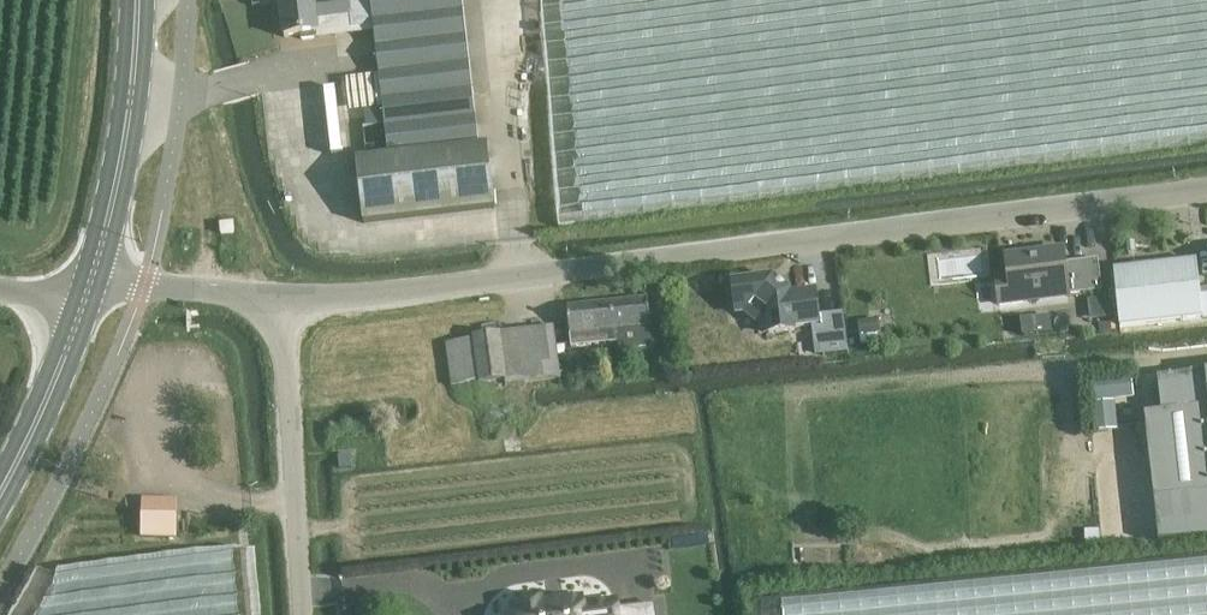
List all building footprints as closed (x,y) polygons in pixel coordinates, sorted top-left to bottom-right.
[(283,37),(300,35),(301,39),(313,38),(313,34),(318,33),(317,23),(352,19),(352,15),(372,13),(389,158),(357,162),(365,225),(494,208),(486,145),(479,146),(463,0),(279,0),(283,37)] [(1098,259),(1082,261),(1065,263),(1063,251),(1005,258),(1008,280),(996,282),(999,305),(1025,301),(1024,295),(1066,289),(1067,296),(1068,296),(1068,295),(1102,291),(1098,259)] [(1113,270),(1120,328),(1206,319),(1206,289),(1200,290),(1197,261),(1113,270)] [(790,296),(789,290),(772,278),(732,283),(736,313),(752,311),(763,319),(765,335),(795,331),(794,329),(811,326),(815,356),(848,351),(843,314),(818,317),(815,293),(790,296)] [(614,303),(618,342),(619,351),(653,347),(648,299),(614,303)] [(615,343),(618,342),(614,303),(568,308),(572,347),(615,343)] [(879,319),(858,321),(860,335),(881,333),(879,319)] [(473,341),(445,344),(451,386),(478,383),(478,385),(505,381),(506,385),(561,378),(554,327),(472,338),(473,341)] [(1145,420),(1155,540),(1206,537),(1206,373),(1157,379),(1161,413),(1145,420)] [(1129,378),(1088,382),(1090,397),(1131,392),(1129,378)] [(1105,403),(1091,405),(1094,431),(1108,429),(1105,403)] [(175,538),(176,508),(143,508),(143,537),(175,538)] [(655,605),(617,610),(616,603),(582,608),(581,600),(548,604),(548,603),(514,607),(515,614),(657,614),(655,605)]
